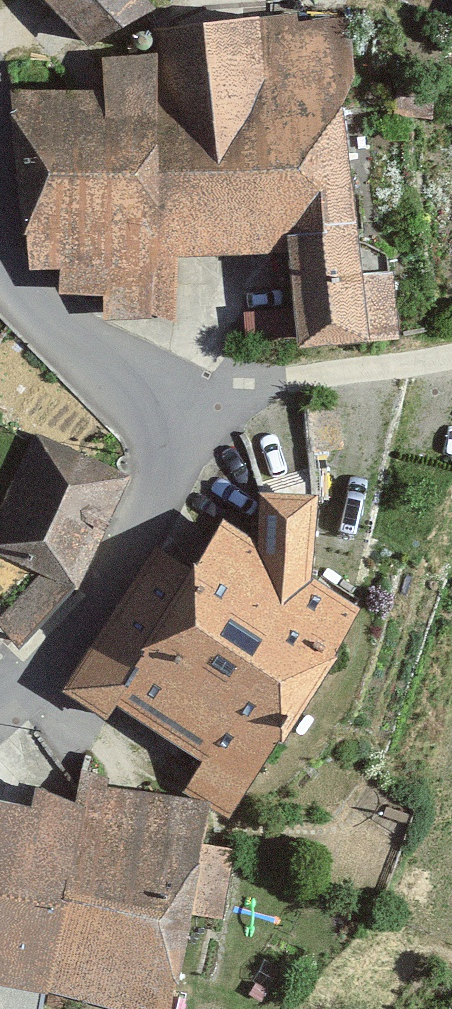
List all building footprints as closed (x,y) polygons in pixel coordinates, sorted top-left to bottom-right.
[(70,41),(117,0),(34,0),(70,41)] [(258,253),(267,349),(372,339),(370,269),(329,245),(325,90),(344,76),(336,14),(275,16),(270,36),(243,35),(243,20),(142,26),(116,76),(165,256),(258,253)] [(116,76),(0,90),(0,256),(1,263),(42,268),(45,296),(86,297),(87,319),(166,321),(165,256),(116,76)] [(0,491),(0,560),(62,588),(115,470),(27,431),(0,491)] [(151,526),(54,679),(47,687),(93,716),(104,704),(173,754),(164,765),(216,800),(333,614),(276,582),(284,492),(236,487),(225,561),(151,526)] [(56,779),(55,793),(24,995),(118,1008),(146,1008),(177,796),(56,779)] [(24,995),(55,793),(0,786),(0,991),(24,995)]
